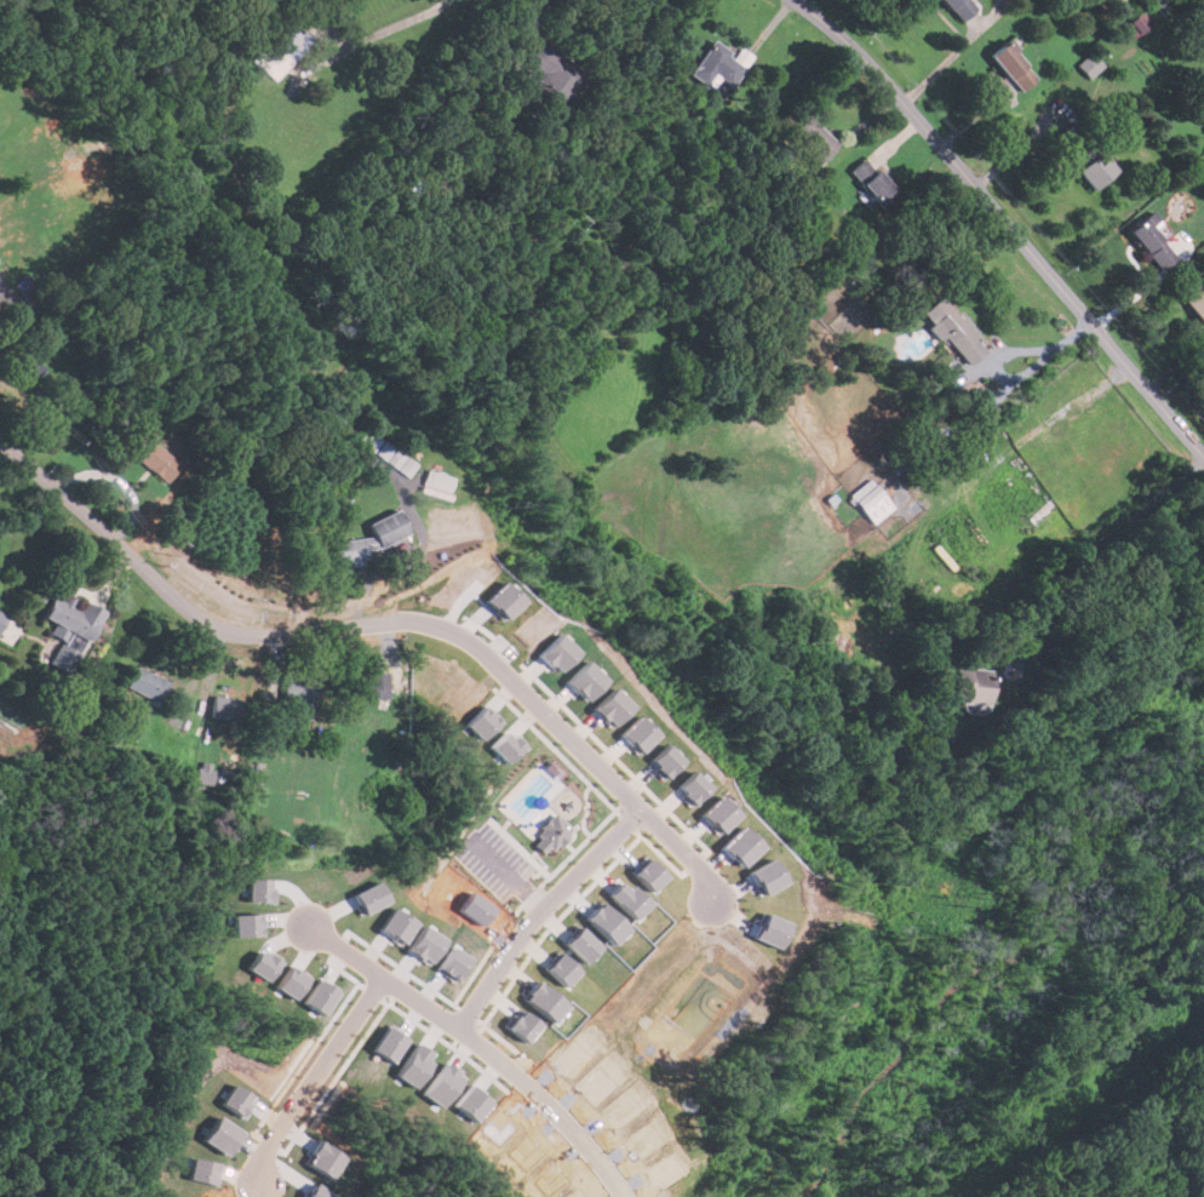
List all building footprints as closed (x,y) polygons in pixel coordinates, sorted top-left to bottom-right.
[(958,22),(975,8),(968,0),(940,0),(958,22)] [(1133,39),(1151,23),(1140,11),(1122,27),(1133,39)] [(251,61),(275,81),(310,40),(287,18),(251,61)] [(531,90),(561,111),(587,74),(537,40),(522,61),(541,74),(531,90)] [(712,78),(730,88),(745,64),(709,41),(688,75),(706,87),(712,78)] [(1020,92),(1037,78),(1007,42),(990,57),(1020,92)] [(1104,66),(1091,52),(1076,66),(1089,79),(1104,66)] [(822,160),(836,143),(805,119),(792,137),(822,160)] [(1080,166),(1074,170),(1094,190),(1116,171),(1072,122),(1055,138),(1080,166)] [(849,171),(881,210),(898,197),(866,158),(849,171)] [(1175,257),(1145,218),(1128,231),(1158,270),(1175,257)] [(1203,326),(1203,292),(1199,285),(1181,298),(1202,327),(1203,326)] [(922,315),(931,326),(929,327),(965,367),(986,349),(940,298),(922,315)] [(19,373),(27,383),(41,372),(33,362),(19,373)] [(420,461),(370,434),(362,447),(412,475),(420,461)] [(179,466),(153,443),(138,460),(164,483),(179,466)] [(453,478),(427,470),(421,489),(447,497),(453,478)] [(848,496),(871,523),(891,506),(870,479),(848,496)] [(368,522),(371,532),(333,547),(339,564),(350,559),(353,567),(371,560),(368,551),(409,535),(399,510),(368,522)] [(482,600),(500,619),(520,601),(501,582),(482,600)] [(41,617),(55,623),(50,634),(64,640),(68,634),(87,643),(102,609),(79,600),(79,601),(64,595),(62,601),(51,596),(41,617)] [(575,652),(556,634),(535,654),(555,672),(575,652)] [(563,682),(584,700),(603,680),(583,660),(563,682)] [(168,681),(136,665),(125,689),(157,704),(168,681)] [(988,706),(990,671),(952,670),(950,704),(988,706)] [(316,671),(282,671),(282,715),(316,715),(316,671)] [(386,698),(386,672),(368,672),(368,680),(350,680),(350,698),(386,698)] [(609,727),(630,705),(610,687),(590,709),(609,727)] [(211,720),(239,720),(239,697),(211,697),(211,720)] [(618,733),(636,754),(655,735),(637,715),(618,733)] [(681,761),(664,744),(648,760),(664,777),(681,761)] [(212,784),(213,762),(196,761),(195,783),(212,784)] [(675,788),(692,804),(707,788),(690,771),(675,788)] [(698,815),(718,834),(736,814),(717,795),(698,815)] [(719,847),(739,866),(759,847),(740,826),(719,847)] [(623,878),(608,894),(635,920),(649,904),(623,878)] [(614,945),(629,928),(601,901),(585,918),(614,945)]
